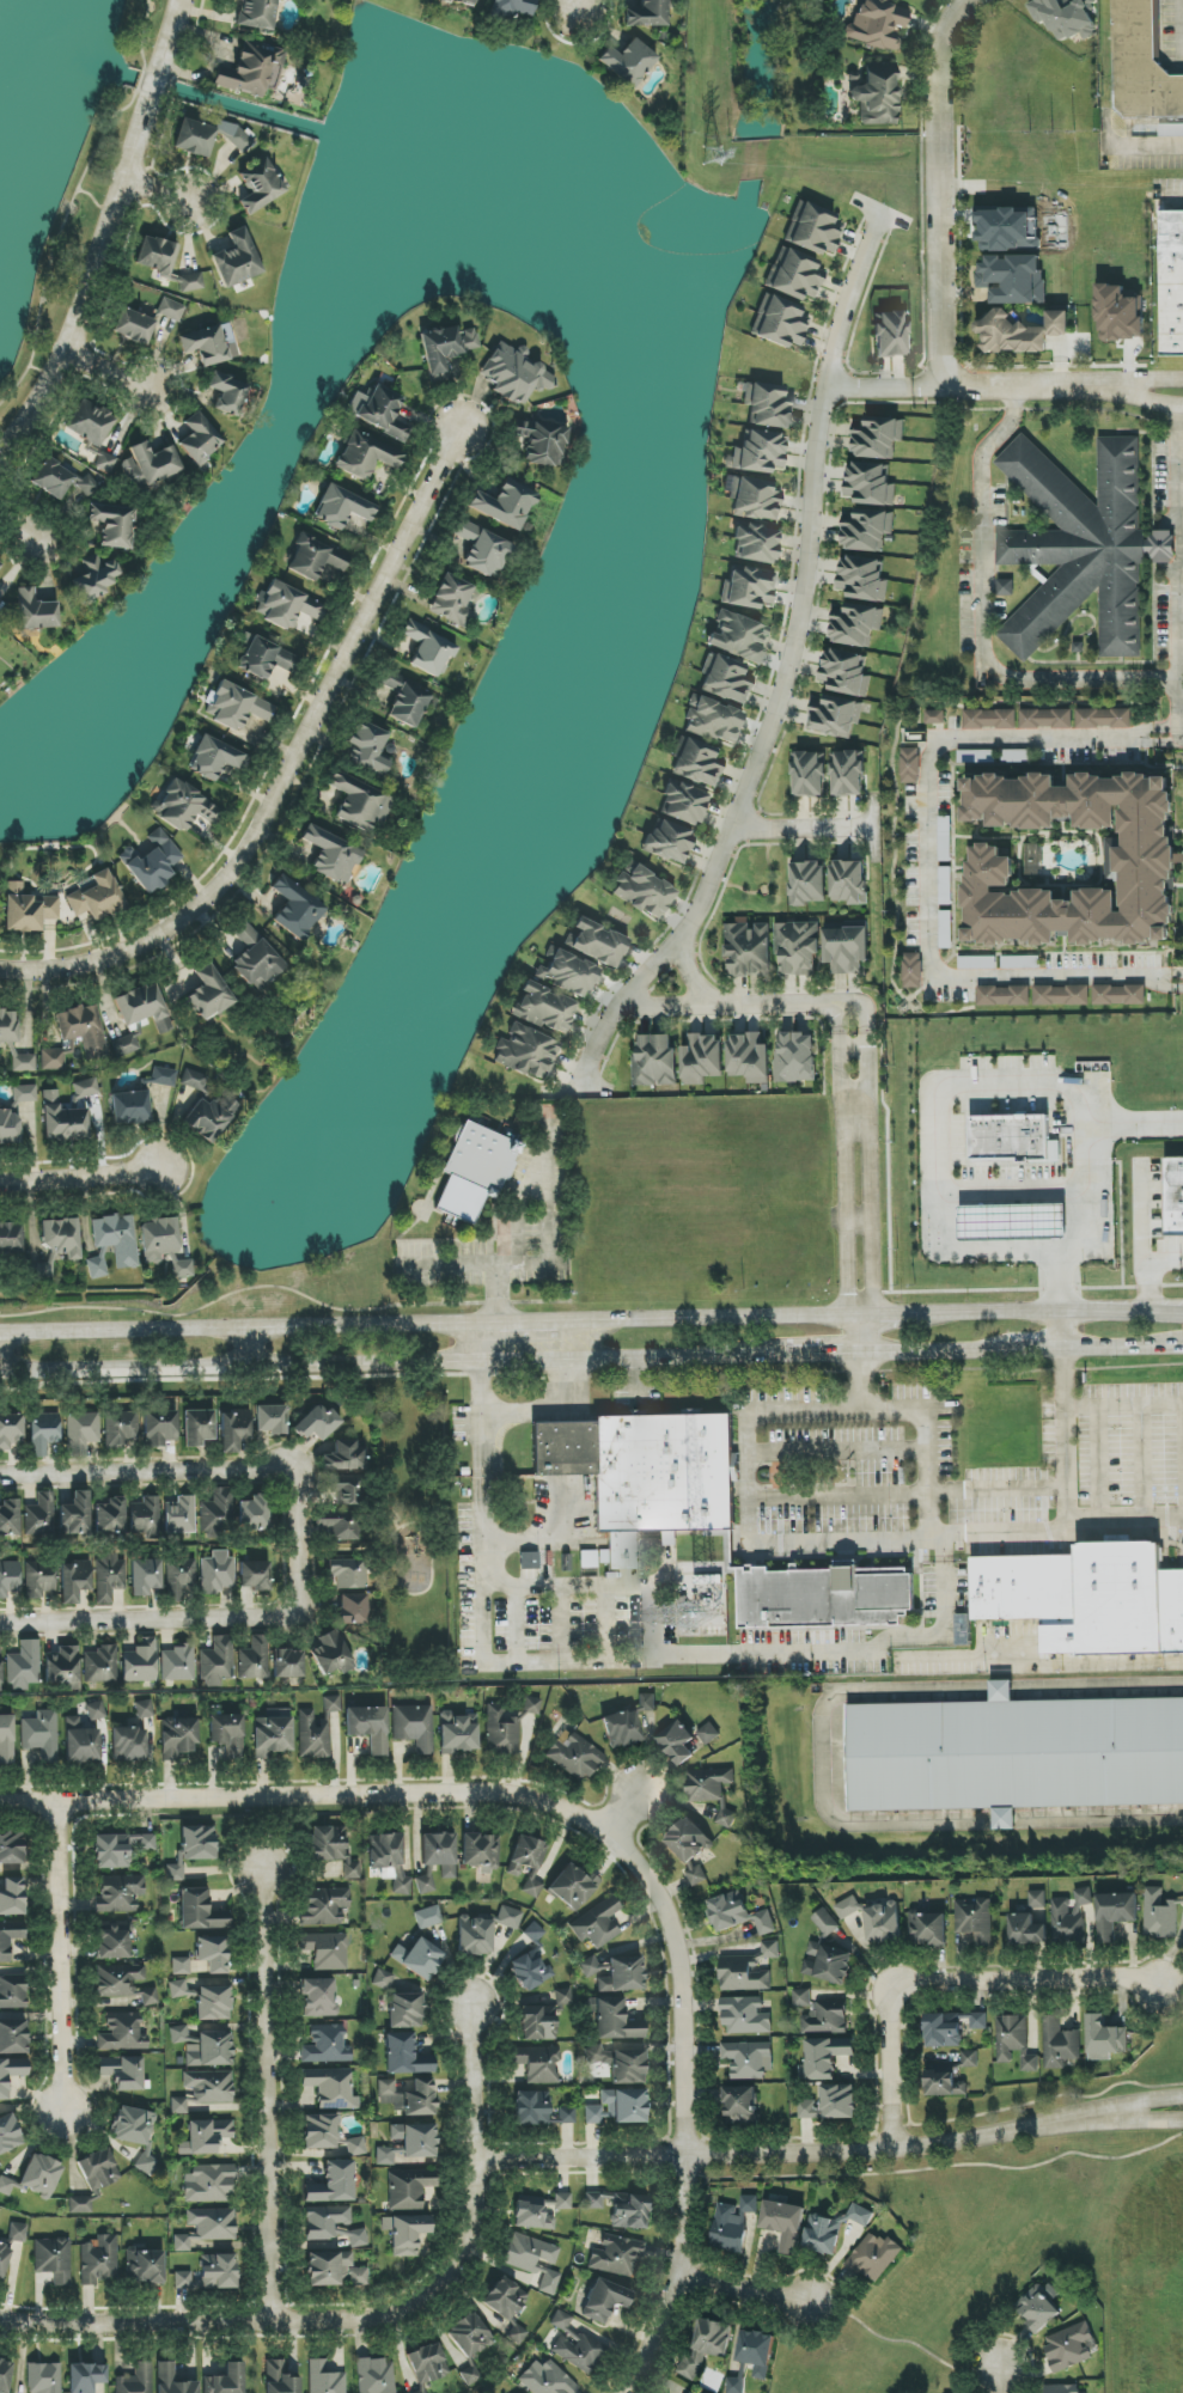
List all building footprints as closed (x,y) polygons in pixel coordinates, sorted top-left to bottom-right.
[(238,1),(235,26),(272,31),(277,0),(230,0),(238,1)] [(489,13),(531,20),(534,0),(491,0),(489,13)] [(624,27),(666,26),(666,0),(639,0),(639,8),(624,9),(624,27)] [(891,5),(892,0),(858,0),(848,40),(896,52),(902,29),(905,30),(910,10),(891,5)] [(1081,33),(1085,41),(1099,34),(1086,8),(1101,1),(1101,0),(1063,0),(1062,1),(1062,0),(1034,0),(1027,4),(1038,25),(1046,20),(1059,44),(1081,33)] [(1115,120),(1158,119),(1158,137),(1182,137),(1182,77),(1157,77),(1157,0),(1113,0),(1115,120)] [(596,60),(632,90),(658,58),(633,37),(618,55),(608,46),(596,60)] [(218,66),(213,85),(261,98),(264,88),(275,91),(285,51),(243,39),(234,70),(218,66)] [(849,102),(859,102),(859,125),(896,125),(897,64),(865,64),(865,86),(850,86),(849,102)] [(207,158),(212,139),(249,148),(253,132),(217,123),(216,127),(180,119),(172,150),(207,158)] [(238,201),(247,216),(285,192),(264,158),(237,174),(249,194),(238,201)] [(842,226),(833,223),(836,213),(797,201),(784,243),(820,254),(822,249),(834,253),(842,226)] [(1036,208),(976,208),(976,225),(979,225),(979,251),(1041,251),(1041,238),(1036,238),(1036,208)] [(1159,212),(1161,357),(1182,357),(1182,212),(1159,212)] [(226,233),(231,246),(210,254),(224,289),(263,273),(244,226),(226,233)] [(178,245),(143,235),(134,266),(169,276),(178,245)] [(818,261),(781,246),(764,286),(799,302),(802,295),(813,300),(825,272),(815,268),(818,261)] [(1044,304),(1044,256),(987,257),(987,267),(976,267),(977,285),(1003,285),(1003,289),(992,289),(992,304),(1044,304)] [(182,293),(203,289),(200,273),(179,277),(182,293)] [(1143,296),(1125,295),(1125,285),(1099,284),(1097,339),(1142,341),(1143,296)] [(786,349),(788,343),(800,347),(810,319),(799,315),(801,307),(766,294),(750,335),(786,349)] [(180,321),(184,305),(161,299),(157,314),(180,321)] [(146,346),(156,321),(120,308),(111,333),(146,346)] [(1047,353),(1048,335),(1069,336),(1069,312),(1047,311),(1047,325),(1020,324),(1021,311),(991,310),(991,321),(976,321),(976,334),(984,334),(983,351),(1047,353)] [(876,358),(908,357),(906,311),(874,312),(876,358)] [(224,344),(232,342),(229,323),(220,325),(224,344)] [(201,368),(238,358),(234,343),(223,346),(218,326),(178,336),(182,353),(196,350),(201,368)] [(429,383),(447,380),(443,356),(479,350),(476,328),(462,331),(462,328),(420,335),(429,383)] [(521,410),(538,385),(546,391),(555,379),(525,358),(526,355),(502,339),(475,377),(521,410)] [(237,417),(249,385),(211,372),(206,388),(219,392),(213,408),(237,417)] [(355,419),(404,442),(411,429),(392,420),(403,398),(372,383),(355,419)] [(784,387),(745,384),(743,405),(751,406),(750,426),(791,429),(794,396),(783,395),(784,387)] [(64,427),(98,448),(116,419),(82,398),(64,427)] [(196,466),(223,443),(196,411),(182,422),(191,433),(178,444),(196,466)] [(904,442),(904,418),(866,418),(866,423),(854,423),(853,458),(895,459),(895,442),(904,442)] [(568,429),(515,421),(513,437),(527,439),(524,462),(562,468),(568,429)] [(404,455),(352,429),(333,466),(366,482),(376,462),(396,471),(404,455)] [(730,470),(770,474),(771,468),(783,469),(786,434),(746,430),(744,451),(732,450),(730,470)] [(1099,587),(1100,658),(1142,657),(1141,569),(1146,563),(1175,563),(1175,534),(1171,531),(1155,531),(1150,536),(1141,527),(1140,438),(1098,438),(1099,508),(1023,434),(994,463),(1063,531),(997,532),(997,566),(1063,565),(995,634),(1025,663),(1099,587)] [(173,446),(150,454),(146,441),(129,447),(132,458),(121,462),(131,492),(183,474),(173,446)] [(116,458),(100,452),(94,469),(111,474),(116,458)] [(29,483),(60,501),(75,475),(44,457),(29,483)] [(856,504),(895,506),(896,484),(889,484),(890,465),(847,463),(846,496),(856,496),(856,504)] [(732,515),(776,523),(781,493),(771,491),(772,483),(726,475),(723,494),(735,496),(732,515)] [(475,491),(467,508),(519,532),(537,494),(505,479),(495,500),(475,491)] [(376,506),(328,483),(312,518),(341,531),(349,514),(369,523),(376,506)] [(99,546),(130,549),(134,508),(89,504),(88,522),(101,523),(99,546)] [(842,550),(883,552),(884,534),(893,535),(894,512),(856,510),(855,516),(844,515),(842,550)] [(514,545),(461,519),(454,534),(472,544),(462,564),(496,581),(514,545)] [(779,530),(744,526),(744,528),(737,527),(734,560),(775,564),(779,530)] [(285,569),(314,583),(323,565),(343,574),(351,558),(301,534),(285,569)] [(70,580),(80,604),(116,589),(112,578),(121,574),(114,559),(100,564),(96,554),(80,560),(85,574),(70,580)] [(889,581),(881,580),(884,561),(841,556),(838,589),(848,590),(847,598),(887,602),(889,581)] [(760,609),(760,603),(772,604),(775,573),(741,569),(740,573),(727,571),(722,605),(760,609)] [(475,587),(445,573),(427,610),(467,630),(476,611),(465,606),(475,587)] [(319,622),(327,606),(270,579),(253,614),(289,632),(299,612),(319,622)] [(1014,580),(998,580),(997,596),(1014,596),(1014,580)] [(18,588),(19,630),(58,629),(58,602),(35,603),(35,587),(18,588)] [(885,608),(846,604),(846,610),(834,609),(830,643),(871,647),(873,630),(882,631),(885,608)] [(768,628),(719,609),(714,622),(720,624),(716,635),(710,632),(705,645),(757,666),(764,649),(760,647),(768,628)] [(456,645),(408,620),(401,634),(419,643),(408,664),(438,680),(456,645)] [(300,658),(252,635),(237,668),(265,681),(270,672),(283,678),(276,693),(282,696),(300,658)] [(829,691),(867,698),(871,676),(865,675),(868,656),(826,649),(820,682),(831,684),(829,691)] [(435,699),(390,669),(380,682),(398,694),(386,712),(413,731),(435,699)] [(277,705),(218,681),(204,717),(240,731),(247,714),(269,723),(277,705)] [(685,730),(732,747),(744,713),(695,695),(686,721),(688,722),(685,730)] [(851,738),(854,724),(860,725),(864,702),(825,696),(824,702),(813,700),(808,731),(851,738)] [(1077,730),(1132,728),(1131,709),(1076,710),(1077,730)] [(964,710),(964,730),(1016,729),(1016,710),(964,710)] [(1072,710),(1020,710),(1020,729),(1072,729),(1072,710)] [(945,711),(926,711),(926,724),(945,724),(945,711)] [(383,778),(392,760),(380,753),(389,734),(358,718),(346,743),(353,746),(346,760),(383,778)] [(186,770),(215,783),(223,764),(243,773),(250,757),(202,735),(186,770)] [(717,749),(684,737),(671,773),(714,790),(724,761),(714,757),(717,749)] [(901,784),(920,784),(921,748),(901,748),(901,784)] [(1002,762),(1030,763),(1030,751),(1002,750),(1002,762)] [(832,752),(833,797),(864,796),(863,751),(832,752)] [(995,751),(958,751),(958,763),(995,763),(995,751)] [(826,752),(794,752),(794,797),(825,797),(826,752)] [(332,817),(372,837),(391,797),(334,770),(326,786),(343,794),(332,817)] [(1170,944),(1173,777),(1072,775),(1072,788),(1056,787),(1056,777),(965,776),(964,824),(1117,827),(1117,807),(1120,807),(1119,882),(1111,882),(1111,890),(1076,889),(1076,901),(1055,901),(1056,892),(994,891),(994,886),(1013,887),(1014,857),(1002,857),(1002,845),(968,845),(966,943),(1056,944),(1056,932),(1073,933),(1073,942),(1170,944)] [(151,814),(183,834),(196,814),(212,824),(221,809),(173,779),(151,814)] [(710,794),(667,782),(663,795),(665,796),(660,815),(700,827),(710,794)] [(951,862),(952,817),(940,817),(939,862),(951,862)] [(683,865),(696,834),(656,818),(643,849),(683,865)] [(361,848),(306,826),(300,841),(320,848),(311,871),(346,886),(361,848)] [(147,896),(174,876),(168,869),(182,858),(159,827),(146,837),(154,848),(139,859),(129,846),(117,856),(147,896)] [(867,903),(866,860),(831,861),(832,904),(867,903)] [(826,902),(824,861),(789,862),(791,906),(808,906),(808,902),(826,902)] [(612,893),(655,923),(677,892),(636,864),(624,881),(621,879),(612,893)] [(941,903),(953,903),(951,867),(939,868),(941,903)] [(125,909),(108,869),(76,883),(79,890),(66,896),(80,928),(125,909)] [(302,942),(326,907),(280,874),(269,889),(286,901),(272,921),(302,942)] [(58,920),(59,896),(23,896),(23,882),(6,882),(5,932),(41,932),(41,920),(58,920)] [(940,949),(953,949),(953,911),(940,911),(940,949)] [(570,949),(615,969),(628,940),(578,917),(573,928),(578,930),(570,949)] [(246,949),(229,964),(249,985),(251,983),(259,992),(287,966),(244,920),(231,933),(246,949)] [(775,923),(775,948),(781,948),(781,976),(815,976),(815,954),(819,954),(819,923),(775,923)] [(727,925),(727,977),(771,976),(770,924),(756,924),(756,925),(727,925)] [(824,929),(825,964),(832,964),(832,976),(861,975),(861,962),(869,962),(868,928),(824,929)] [(534,977),(585,999),(599,968),(555,949),(546,969),(539,965),(534,977)] [(922,953),(903,953),(904,989),(923,988),(922,953)] [(997,956),(959,957),(959,969),(997,968),(997,956)] [(1040,957),(1003,957),(1003,969),(1040,969),(1040,957)] [(235,1002),(209,963),(194,973),(202,986),(186,996),(203,1023),(235,1002)] [(578,1003),(525,980),(521,991),(522,992),(512,1015),(563,1037),(578,1003)] [(124,1027),(151,1017),(158,1034),(173,1028),(155,982),(113,998),(124,1027)] [(1089,1005),(1089,985),(1034,986),(1034,1006),(1089,1005)] [(1146,985),(1093,986),(1094,1005),(1147,1004),(1146,985)] [(1030,1005),(1030,986),(978,987),(978,1006),(1030,1005)] [(55,1013),(62,1042),(80,1038),(86,1061),(108,1055),(96,1003),(55,1013)] [(16,1011),(0,1011),(0,1044),(16,1043),(16,1011)] [(494,1061),(542,1083),(560,1044),(513,1022),(505,1038),(500,1036),(494,1050),(498,1051),(494,1061)] [(777,1033),(776,1082),(815,1083),(816,1034),(777,1033)] [(132,1034),(111,1044),(118,1059),(139,1049),(132,1034)] [(748,1084),(770,1084),(769,1044),(762,1044),(762,1034),(728,1035),(729,1077),(748,1076),(748,1084)] [(671,1035),(635,1036),(636,1086),(677,1085),(676,1048),(672,1048),(671,1035)] [(722,1077),(722,1035),(689,1035),(689,1046),(683,1046),(683,1086),(705,1085),(705,1077),(722,1077)] [(64,1049),(41,1050),(41,1070),(64,1070),(64,1049)] [(12,1072),(35,1072),(35,1055),(12,1055),(12,1072)] [(151,1084),(174,1087),(177,1070),(153,1067),(151,1084)] [(204,1093),(210,1077),(187,1068),(181,1084),(204,1093)] [(72,1084),(76,1099),(99,1094),(95,1078),(72,1084)] [(37,1101),(36,1085),(12,1086),(13,1102),(37,1101)] [(87,1110),(58,1111),(58,1090),(43,1090),(44,1141),(88,1140),(87,1110)] [(149,1124),(148,1092),(112,1093),(113,1125),(149,1124)] [(201,1099),(182,1121),(209,1144),(241,1108),(223,1092),(209,1107),(201,1099)] [(60,1110),(84,1108),(84,1098),(72,1098),(72,1104),(60,1105),(60,1110)] [(19,1145),(20,1112),(0,1112),(0,1144),(19,1145)] [(970,1117),(971,1161),(1019,1160),(1019,1164),(1060,1162),(1060,1141),(1050,1141),(1049,1115),(970,1117)] [(474,1225),(485,1196),(498,1201),(520,1141),(463,1120),(443,1172),(448,1175),(435,1211),(474,1225)] [(1166,1237),(1182,1237),(1182,1158),(1166,1158),(1166,1237)] [(960,1207),(960,1241),(1066,1239),(1065,1210),(1035,1211),(1035,1206),(960,1207)] [(133,1215),(91,1219),(94,1249),(113,1247),(116,1270),(139,1267),(133,1215)] [(143,1265),(162,1264),(161,1255),(178,1253),(176,1218),(153,1219),(153,1224),(141,1224),(143,1265)] [(79,1260),(78,1219),(41,1220),(42,1248),(49,1248),(49,1255),(66,1254),(66,1261),(79,1260)] [(20,1222),(0,1224),(0,1254),(22,1253),(20,1222)] [(85,1260),(91,1280),(108,1276),(103,1256),(85,1260)] [(171,1278),(193,1277),(192,1258),(171,1258),(171,1278)] [(53,1280),(52,1263),(28,1264),(29,1281),(53,1280)] [(320,1442),(342,1422),(330,1409),(326,1413),(318,1404),(291,1428),(303,1440),(311,1433),(320,1442)] [(184,1448),(201,1448),(201,1440),(213,1440),(213,1410),(183,1411),(184,1448)] [(220,1411),(220,1454),(238,1453),(237,1441),(250,1440),(250,1410),(220,1411)] [(176,1441),(176,1411),(143,1411),(144,1448),(164,1448),(164,1441),(176,1441)] [(104,1413),(105,1449),(127,1448),(126,1442),(138,1442),(137,1412),(104,1413)] [(99,1443),(99,1413),(66,1413),(67,1457),(86,1457),(86,1443),(99,1443)] [(23,1449),(22,1414),(0,1414),(0,1450),(23,1449)] [(59,1443),(59,1414),(29,1414),(29,1458),(47,1458),(47,1444),(59,1443)] [(731,1416),(736,1530),(596,1533),(594,1476),(531,1478),(531,1424),(593,1423),(593,1418),(731,1416)] [(364,1469),(363,1446),(355,1447),(354,1440),(335,1441),(335,1454),(321,1455),(321,1471),(364,1469)] [(353,1505),(352,1477),(329,1478),(331,1506),(353,1505)] [(200,1502),(200,1532),(232,1532),(231,1488),(212,1488),(213,1502),(200,1502)] [(88,1534),(89,1491),(72,1491),(72,1504),(60,1504),(59,1534),(88,1534)] [(24,1506),(25,1536),(54,1535),(53,1492),(37,1492),(37,1506),(24,1506)] [(238,1502),(238,1531),(267,1531),(267,1494),(249,1495),(250,1502),(238,1502)] [(194,1496),(176,1497),(176,1503),(164,1503),(165,1534),(194,1533),(194,1496)] [(95,1534),(124,1533),(123,1497),(108,1498),(108,1504),(94,1504),(95,1534)] [(129,1504),(130,1536),(160,1535),(159,1497),(141,1497),(142,1504),(129,1504)] [(0,1501),(0,1536),(19,1536),(19,1501),(0,1501)] [(317,1520),(317,1529),(330,1529),(330,1541),(356,1542),(356,1513),(337,1513),(337,1520),(317,1520)] [(1160,1573),(1160,1544),(1075,1545),(1075,1558),(970,1561),(972,1622),(1039,1622),(1041,1658),(1182,1656),(1182,1572),(1160,1573)] [(200,1595),(220,1595),(220,1588),(232,1588),(232,1550),(211,1551),(211,1559),(200,1559),(200,1595)] [(580,1552),(581,1568),(597,1568),(596,1551),(580,1552)] [(538,1552),(520,1553),(520,1570),(539,1569),(538,1552)] [(112,1604),(112,1590),(125,1590),(124,1556),(95,1557),(97,1604),(112,1604)] [(183,1603),(182,1590),(196,1589),(195,1558),(165,1559),(166,1603),(183,1603)] [(366,1589),(366,1560),(329,1559),(329,1577),(336,1577),(336,1589),(366,1589)] [(131,1597),(152,1596),(152,1590),(161,1590),(160,1560),(130,1561),(131,1597)] [(61,1606),(78,1605),(78,1591),(91,1590),(90,1561),(60,1562),(61,1606)] [(10,1599),(10,1593),(21,1593),(20,1562),(0,1562),(0,1599),(10,1599)] [(25,1562),(26,1599),(43,1599),(43,1594),(55,1593),(54,1562),(25,1562)] [(240,1591),(269,1590),(269,1562),(239,1563),(240,1591)] [(914,1575),(910,1576),(909,1569),(859,1570),(859,1567),(834,1567),(834,1571),(791,1573),(770,1574),(770,1569),(754,1569),(754,1573),(746,1573),(746,1568),(739,1570),(739,1630),(903,1628),(903,1618),(910,1617),(910,1611),(915,1612),(914,1575)] [(366,1595),(339,1595),(339,1624),(366,1624),(366,1595)] [(957,1646),(972,1646),(971,1614),(957,1615),(957,1646)] [(343,1674),(355,1667),(337,1631),(307,1645),(323,1676),(341,1668),(343,1674)] [(267,1635),(251,1636),(251,1650),(238,1650),(238,1679),(268,1679),(267,1635)] [(233,1679),(232,1636),(212,1636),(212,1650),(200,1650),(200,1688),(220,1688),(220,1679),(233,1679)] [(122,1652),(123,1682),(156,1682),(155,1637),(137,1638),(137,1652),(122,1652)] [(39,1640),(19,1641),(19,1654),(7,1655),(8,1691),(28,1691),(27,1683),(40,1683),(39,1640)] [(84,1653),(85,1683),(117,1682),(116,1645),(98,1646),(98,1653),(84,1653)] [(46,1654),(45,1687),(78,1688),(79,1647),(58,1646),(58,1654),(46,1654)] [(161,1648),(161,1681),(194,1681),(194,1647),(161,1648)] [(302,1650),(273,1649),(272,1678),(302,1678),(302,1650)] [(1013,1703),(1182,1699),(1182,1806),(1016,1812),(1014,1823),(1014,1830),(993,1831),(993,1821),(993,1811),(848,1815),(847,1705),(992,1702),(992,1691),(992,1681),(1012,1679),(1012,1690),(1013,1703)] [(339,1712),(338,1696),(323,1697),(324,1712),(339,1712)] [(137,1719),(153,1717),(151,1700),(135,1702),(137,1719)] [(106,1718),(103,1701),(85,1705),(89,1722),(106,1718)] [(433,1755),(432,1706),(392,1707),(392,1741),(415,1741),(416,1756),(433,1755)] [(346,1737),(368,1736),(369,1757),(387,1756),(386,1707),(345,1708),(346,1737)] [(254,1759),(270,1759),(270,1753),(291,1752),(291,1709),(266,1709),(266,1717),(253,1717),(254,1759)] [(313,1709),(298,1709),(299,1758),(330,1757),(329,1719),(314,1720),(313,1709)] [(22,1749),(41,1749),(41,1763),(58,1763),(57,1711),(35,1711),(36,1719),(21,1719),(22,1749)] [(477,1752),(477,1715),(451,1716),(451,1711),(439,1712),(440,1753),(477,1752)] [(173,1719),(161,1719),(162,1761),(178,1761),(178,1753),(196,1753),(195,1713),(173,1714),(173,1719)] [(14,1764),(13,1715),(0,1715),(0,1764),(14,1764)] [(225,1759),(243,1758),(242,1715),(209,1715),(209,1744),(225,1744),(225,1759)] [(66,1763),(100,1762),(99,1729),(80,1730),(80,1717),(65,1717),(66,1763)] [(696,1738),(679,1720),(656,1741),(681,1767),(695,1754),(687,1746),(696,1738)] [(707,1746),(721,1736),(711,1722),(697,1732),(707,1746)] [(112,1727),(112,1762),(146,1761),(145,1727),(112,1727)] [(544,1760),(585,1783),(603,1752),(562,1728),(544,1760)] [(734,1785),(734,1770),(688,1771),(689,1802),(724,1801),(723,1785),(734,1785)] [(714,1842),(688,1816),(664,1840),(691,1867),(684,1875),(697,1888),(708,1877),(694,1862),(714,1842)] [(214,1826),(180,1827),(180,1861),(214,1861),(214,1826)] [(310,1828),(311,1861),(345,1860),(344,1827),(310,1828)] [(23,1865),(23,1831),(0,1831),(0,1864),(23,1865)] [(94,1836),(95,1869),(133,1868),(132,1851),(155,1850),(155,1834),(94,1836)] [(455,1878),(454,1834),(421,1834),(422,1866),(440,1865),(441,1879),(455,1878)] [(499,1835),(461,1834),(461,1866),(479,1866),(479,1872),(498,1873),(499,1835)] [(403,1835),(369,1835),(369,1868),(394,1868),(394,1895),(410,1895),(410,1878),(403,1878),(403,1835)] [(549,1845),(518,1835),(509,1862),(540,1872),(549,1845)] [(360,1861),(345,1860),(344,1879),(359,1879),(360,1861)] [(594,1886),(567,1861),(544,1886),(571,1911),(594,1886)] [(166,1882),(183,1881),(183,1865),(165,1865),(166,1882)] [(418,1895),(435,1892),(431,1866),(421,1867),(422,1876),(415,1877),(418,1895)] [(137,1912),(137,1895),(144,1895),(144,1876),(100,1877),(101,1896),(93,1896),(94,1913),(137,1912)] [(23,1878),(4,1878),(4,1891),(0,1891),(0,1916),(23,1915),(23,1878)] [(543,1885),(528,1878),(521,1892),(535,1899),(543,1885)] [(1176,1941),(1178,1905),(1182,1905),(1182,1899),(1163,1898),(1164,1888),(1146,1887),(1144,1940),(1176,1941)] [(180,1930),(228,1928),(228,1912),(208,1912),(207,1888),(179,1889),(180,1930)] [(1053,1898),(1052,1944),(1086,1944),(1086,1923),(1091,1923),(1091,1888),(1075,1888),(1075,1916),(1070,1916),(1070,1898),(1053,1898)] [(349,1908),(349,1889),(306,1889),(306,1910),(300,1910),(300,1925),(341,1925),(341,1908),(349,1908)] [(770,1909),(749,1915),(741,1890),(709,1900),(718,1932),(755,1921),(760,1937),(776,1932),(770,1909)] [(1045,1891),(1029,1891),(1030,1909),(1046,1908),(1045,1891)] [(1097,1895),(1099,1944),(1125,1943),(1124,1923),(1139,1923),(1138,1893),(1097,1895)] [(834,1904),(853,1894),(856,1903),(865,1905),(867,1907),(874,1906),(876,1903),(889,1903),(891,1900),(897,1900),(903,1939),(868,1943),(864,1911),(859,1910),(842,1918),(834,1904)] [(620,1935),(610,1918),(622,1910),(613,1896),(568,1924),(579,1943),(588,1938),(595,1950),(620,1935)] [(956,1899),(964,1899),(964,1905),(976,1905),(976,1897),(992,1897),(993,1947),(975,1947),(975,1933),(956,1933),(956,1899)] [(414,1912),(418,1929),(442,1923),(438,1906),(414,1912)] [(495,1924),(517,1930),(523,1912),(501,1906),(495,1924)] [(810,1917),(822,1906),(840,1925),(828,1936),(825,1943),(854,1951),(852,1962),(855,1964),(850,1977),(847,1976),(844,1985),(803,1973),(806,1961),(817,1965),(819,1955),(807,1953),(811,1942),(819,1945),(823,1933),(810,1917)] [(909,1911),(910,1909),(916,1909),(917,1913),(944,1913),(944,1945),(929,1945),(929,1940),(926,1940),(927,1945),(917,1945),(917,1936),(909,1936),(909,1911)] [(1010,1911),(1033,1910),(1033,1923),(1047,1922),(1048,1942),(1011,1942),(1010,1911)] [(491,1955),(492,1919),(458,1918),(458,1954),(491,1955)] [(10,1939),(25,1939),(24,1922),(0,1922),(0,1963),(10,1963),(10,1939)] [(131,1922),(97,1922),(98,1959),(131,1959),(131,1922)] [(545,1933),(534,1922),(522,1933),(533,1944),(545,1933)] [(346,1934),(298,1935),(299,1952),(313,1951),(313,1971),(347,1970),(346,1934)] [(226,1974),(227,1938),(196,1937),(196,1962),(208,1962),(208,1974),(226,1974)] [(409,1952),(396,1945),(388,1959),(429,1981),(444,1953),(416,1938),(409,1952)] [(771,1990),(770,1959),(779,1958),(779,1941),(761,1942),(762,1956),(720,1957),(721,1992),(771,1990)] [(554,1977),(548,1964),(542,1967),(534,1950),(507,1963),(521,1993),(554,1977)] [(601,1972),(595,1956),(578,1962),(583,1978),(601,1972)] [(597,1979),(598,1993),(643,1991),(641,1957),(608,1958),(609,1978),(597,1979)] [(189,1958),(172,1958),(172,1974),(189,1975),(189,1958)] [(96,1967),(97,1998),(134,1997),(134,1981),(145,1981),(145,1966),(96,1967)] [(388,1990),(394,1976),(377,1969),(372,1984),(388,1990)] [(26,2008),(25,1975),(0,1976),(0,2009),(26,2008)] [(302,1980),(303,2017),(336,2016),(335,1979),(302,1980)] [(187,1997),(186,1980),(168,1982),(170,1998),(187,1997)] [(230,1986),(196,1987),(196,2020),(230,2020),(230,1986)] [(135,1995),(141,1995),(142,2005),(157,2005),(157,1988),(135,1989),(135,1995)] [(521,2007),(521,2040),(556,2040),(556,2015),(561,2015),(561,2006),(571,2006),(571,1989),(553,1989),(553,2007),(521,2007)] [(793,1990),(793,2007),(811,2007),(811,1989),(793,1990)] [(388,2028),(422,2028),(423,1994),(389,1994),(388,2028)] [(719,1996),(762,1996),(762,2007),(756,2007),(756,2015),(769,2015),(769,2032),(730,2032),(730,2022),(722,2022),(722,2009),(719,2009),(719,1996)] [(623,1998),(595,1999),(596,2039),(645,2038),(644,2022),(624,2022),(623,1998)] [(815,2002),(847,2000),(848,2032),(801,2034),(800,2016),(816,2015),(815,2002)] [(923,2012),(945,2010),(945,2014),(987,2012),(987,2029),(971,2029),(970,2017),(959,2017),(961,2045),(928,2046),(927,2038),(925,2038),(923,2012)] [(1086,2012),(1105,2012),(1105,2025),(1120,2025),(1121,2027),(1127,2027),(1128,2050),(1089,2052),(1086,2012)] [(97,2051),(142,2049),(141,2013),(106,2014),(107,2034),(97,2035),(97,2051)] [(996,2016),(1004,2016),(1004,2014),(1019,2013),(1019,2015),(1026,2015),(1026,2055),(1038,2055),(1039,2071),(1019,2071),(1019,2052),(1014,2052),(1016,2063),(998,2063),(996,2016)] [(1044,2015),(1060,2014),(1060,2032),(1063,2032),(1063,2027),(1080,2027),(1080,2058),(1065,2059),(1065,2067),(1047,2068),(1044,2015)] [(26,2054),(25,2018),(0,2018),(0,2055),(26,2054)] [(311,2025),(311,2046),(300,2046),(300,2062),(350,2063),(350,2046),(343,2045),(344,2026),(311,2025)] [(169,2027),(170,2044),(189,2043),(188,2026),(169,2027)] [(198,2033),(198,2045),(185,2045),(185,2067),(231,2066),(230,2033),(198,2033)] [(434,2056),(414,2056),(413,2033),(384,2034),(385,2074),(434,2073),(434,2056)] [(805,2038),(833,2037),(833,2039),(855,2038),(856,2056),(835,2057),(835,2080),(799,2081),(798,2065),(806,2064),(805,2038)] [(721,2043),(772,2040),(773,2070),(764,2070),(764,2078),(731,2080),(731,2070),(732,2070),(732,2063),(737,2063),(737,2058),(721,2059),(721,2043)] [(586,2065),(605,2063),(603,2045),(584,2047),(586,2065)] [(556,2084),(555,2062),(559,2062),(559,2047),(512,2049),(512,2066),(524,2066),(525,2085),(556,2084)] [(611,2085),(645,2084),(644,2050),(610,2051),(611,2085)] [(923,2068),(938,2067),(938,2070),(950,2069),(962,2061),(962,2051),(977,2051),(977,2067),(962,2067),(953,2070),(955,2083),(959,2082),(959,2080),(964,2080),(965,2082),(966,2093),(927,2094),(927,2086),(923,2086),(923,2068)] [(142,2057),(98,2058),(98,2076),(114,2076),(114,2091),(143,2090),(142,2057)] [(28,2076),(28,2060),(0,2060),(0,2101),(8,2100),(7,2077),(28,2076)] [(318,2110),(359,2109),(359,2097),(351,2097),(350,2069),(301,2070),(302,2087),(317,2087),(318,2110)] [(232,2071),(182,2073),(183,2088),(193,2088),(193,2104),(233,2103),(232,2071)] [(378,2080),(378,2104),(398,2104),(399,2116),(434,2115),(434,2079),(412,2080),(412,2094),(396,2094),(395,2080),(378,2080)] [(819,2083),(841,2082),(841,2084),(853,2083),(854,2101),(855,2101),(856,2108),(854,2108),(854,2117),(797,2120),(795,2099),(815,2098),(816,2108),(822,2107),(819,2083)] [(725,2088),(754,2087),(754,2094),(757,2094),(758,2106),(754,2106),(755,2110),(760,2110),(761,2124),(726,2125),(725,2106),(730,2106),(730,2100),(725,2100),(725,2088)] [(646,2123),(646,2090),(599,2090),(599,2106),(584,2106),(584,2125),(603,2125),(603,2118),(613,2118),(613,2124),(646,2123)] [(514,2125),(548,2126),(549,2092),(515,2091),(514,2125)] [(171,2114),(187,2114),(187,2098),(171,2098),(171,2114)] [(155,2114),(118,2105),(110,2139),(147,2147),(155,2114)] [(574,2107),(557,2108),(557,2119),(549,2119),(550,2124),(575,2124),(574,2107)] [(304,2153),(364,2151),(364,2139),(338,2139),(337,2115),(303,2116),(304,2153)] [(178,2155),(218,2155),(218,2139),(233,2138),(233,2120),(188,2121),(188,2143),(178,2143),(178,2155)] [(436,2159),(436,2125),(389,2125),(389,2140),(403,2140),(402,2158),(436,2159)] [(97,2189),(120,2180),(108,2148),(77,2160),(92,2200),(100,2197),(97,2189)] [(393,2166),(394,2148),(376,2148),(375,2165),(393,2166)] [(50,2199),(63,2164),(31,2153),(19,2187),(50,2199)] [(324,2161),(324,2185),(304,2185),(305,2202),(353,2202),(352,2161),(324,2161)] [(184,2202),(233,2201),(232,2165),(193,2166),(193,2182),(184,2183),(184,2202)] [(423,2211),(422,2188),(434,2188),(434,2170),(387,2171),(388,2211),(423,2211)] [(15,2182),(0,2176),(0,2193),(9,2197),(15,2182)] [(647,2195),(585,2193),(584,2209),(611,2210),(611,2228),(646,2229),(647,2195)] [(553,2229),(554,2215),(544,2214),(545,2208),(570,2209),(571,2194),(554,2194),(554,2198),(515,2196),(514,2227),(553,2229)] [(756,2214),(756,2196),(742,2196),(742,2214),(756,2214)] [(91,2198),(69,2197),(68,2214),(90,2215),(91,2198)] [(803,2205),(764,2202),(761,2230),(783,2232),(781,2254),(799,2256),(803,2205)] [(874,2213),(854,2202),(846,2217),(867,2228),(874,2213)] [(736,2216),(737,2205),(717,2203),(712,2250),(744,2253),(748,2217),(736,2216)] [(305,2239),(348,2239),(349,2247),(366,2247),(366,2230),(335,2230),(334,2225),(351,2225),(350,2207),(304,2208),(305,2239)] [(234,2209),(186,2210),(186,2226),(196,2226),(196,2235),(173,2235),(174,2252),(190,2251),(189,2241),(235,2240),(234,2209)] [(835,2256),(844,2221),(811,2214),(803,2248),(835,2256)] [(431,2217),(382,2217),(382,2231),(391,2231),(392,2257),(417,2257),(417,2235),(431,2234),(431,2217)] [(27,2225),(10,2224),(9,2241),(25,2242),(27,2225)] [(904,2249),(893,2240),(889,2245),(872,2231),(844,2265),(855,2275),(860,2269),(876,2283),(904,2249)] [(561,2271),(553,2269),(559,2247),(512,2233),(502,2265),(535,2275),(532,2282),(539,2284),(537,2291),(553,2296),(561,2271)] [(591,2248),(587,2269),(635,2278),(642,2242),(603,2234),(600,2250),(591,2248)] [(81,2286),(99,2286),(99,2280),(118,2279),(117,2235),(96,2235),(96,2243),(80,2244),(81,2286)] [(34,2273),(53,2272),(54,2286),(71,2286),(70,2239),(33,2239),(34,2273)] [(4,2279),(11,2246),(0,2244),(0,2278),(4,2279)] [(163,2283),(163,2251),(128,2251),(128,2283),(163,2283)] [(368,2268),(352,2268),(352,2252),(307,2253),(307,2285),(347,2284),(347,2286),(368,2286),(368,2268)] [(200,2256),(200,2282),(192,2283),(192,2272),(174,2272),(175,2290),(236,2288),(235,2255),(200,2256)] [(511,2323),(528,2294),(499,2276),(481,2305),(511,2323)] [(604,2325),(613,2305),(626,2310),(633,2293),(595,2278),(580,2316),(604,2325)] [(1036,2334),(1063,2314),(1052,2299),(1059,2295),(1049,2281),(1015,2305),(1036,2334)] [(550,2325),(565,2332),(572,2317),(557,2310),(550,2325)] [(445,2331),(470,2365),(458,2374),(469,2388),(483,2378),(469,2359),(494,2341),(472,2311),(445,2331)] [(732,2322),(698,2320),(696,2353),(729,2356),(732,2322)] [(1094,2343),(1088,2323),(1043,2336),(1053,2372),(1096,2360),(1091,2343),(1094,2343)] [(551,2349),(585,2376),(605,2351),(571,2325),(562,2336),(562,2335),(551,2349)] [(776,2336),(743,2330),(737,2362),(755,2366),(753,2378),(767,2381),(776,2336)] [(422,2386),(450,2374),(436,2342),(403,2356),(418,2390),(412,2392),(425,2392),(422,2386)] [(696,2380),(704,2356),(687,2350),(678,2374),(696,2380)] [(345,2373),(326,2373),(325,2359),(309,2360),(309,2392),(345,2392),(345,2373)] [(393,2359),(356,2361),(358,2392),(395,2392),(393,2359)] [(548,2359),(541,2367),(535,2361),(517,2380),(531,2392),(572,2392),(578,2386),(548,2359)] [(299,2377),(285,2378),(285,2360),(265,2360),(265,2392),(300,2392),(299,2377)] [(116,2392),(151,2392),(151,2362),(134,2362),(134,2377),(115,2377),(116,2392)] [(198,2382),(174,2382),(174,2362),(157,2362),(157,2392),(198,2392),(198,2382)] [(225,2363),(225,2377),(206,2377),(207,2392),(243,2392),(243,2362),(225,2363)] [(30,2392),(61,2392),(60,2364),(29,2364),(30,2392)] [(69,2392),(93,2392),(93,2384),(107,2383),(106,2364),(69,2365),(69,2392)] [(1078,2385),(1045,2386),(1045,2392),(1078,2392),(1078,2385)]
